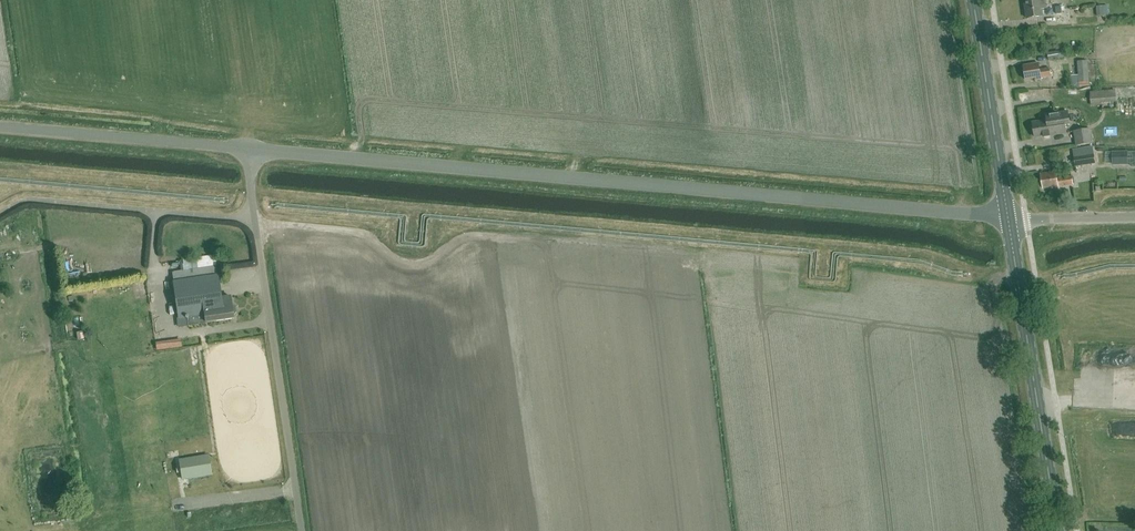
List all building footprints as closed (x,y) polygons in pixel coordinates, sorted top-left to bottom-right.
[(1024,0),(1027,19),(1043,16),(1042,9),(1047,8),(1046,0),(1027,0),(1024,0)] [(1050,62),(1065,59),(1063,51),(1048,54),(1050,62)] [(1078,62),(1080,83),(1090,83),(1088,61),(1078,62)] [(1040,70),(1039,63),(1024,66),(1026,80),(1035,79),(1035,81),(1041,80),(1041,78),(1051,77),(1050,69),(1040,70)] [(1091,106),(1103,105),(1102,103),(1117,102),(1116,90),(1091,92),(1091,106)] [(1050,136),(1066,133),(1065,126),(1070,125),(1068,112),(1046,115),(1047,120),(1033,123),(1035,138),(1044,136),(1044,138),(1050,137),(1050,136)] [(1076,146),(1093,144),(1091,129),(1074,131),(1076,146)] [(1113,166),(1128,165),(1128,151),(1112,152),(1113,166)] [(1096,164),(1094,154),(1074,157),(1076,167),(1096,164)] [(1057,179),(1056,172),(1041,174),(1043,189),(1052,187),(1053,189),(1058,188),(1058,187),(1073,185),(1072,177),(1057,179)] [(218,253),(185,256),(186,266),(219,264),(218,253)] [(221,298),(220,294),(218,276),(173,283),(179,318),(187,317),(189,326),(233,319),(233,315),(234,315),(236,312),(235,307),(232,305),(231,305),(230,296),(221,298)] [(208,456),(186,460),(189,478),(211,475),(208,456)]
